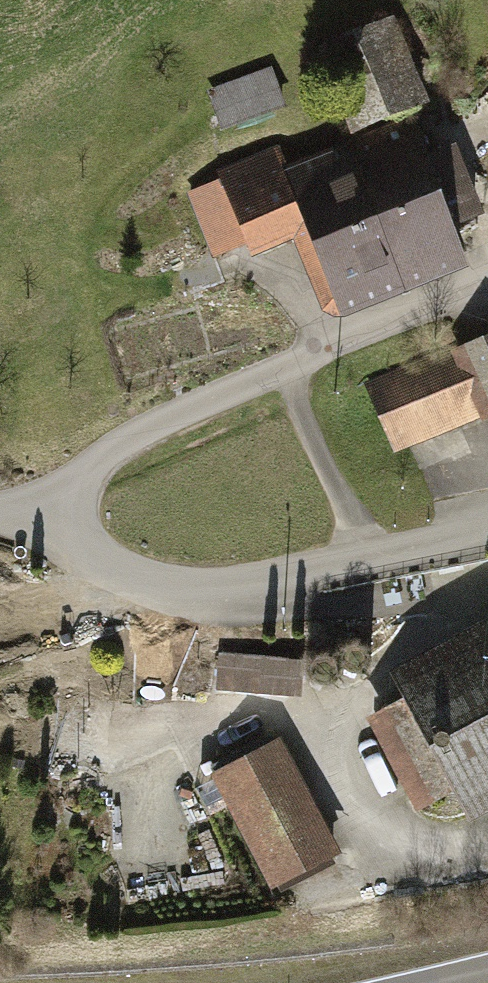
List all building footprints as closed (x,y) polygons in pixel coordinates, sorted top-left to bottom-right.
[(331,51),(361,124),(413,104),(384,30),(331,51)] [(281,104),(270,72),(213,93),(225,124),(281,104)] [(353,160),(399,275),(456,252),(444,222),(465,214),(453,184),(432,193),(410,138),(353,160)] [(301,221),(287,185),(275,154),(223,174),(224,179),(189,192),(214,254),(249,240),(249,242),(301,221)] [(334,300),(399,275),(353,160),(287,185),(301,221),(334,300)] [(460,351),(483,406),(485,409),(487,407),(487,339),(460,351)] [(455,417),(483,406),(460,351),(433,362),(455,417)] [(370,453),(455,417),(433,362),(347,397),(370,453)] [(383,718),(409,767),(444,748),(461,779),(473,802),(487,794),(487,663),(383,718)] [(329,850),(274,745),(218,775),(272,879),(329,850)] [(444,748),(409,767),(425,798),(461,779),(444,748)] [(473,802),(479,814),(487,809),(487,794),(473,802)]
